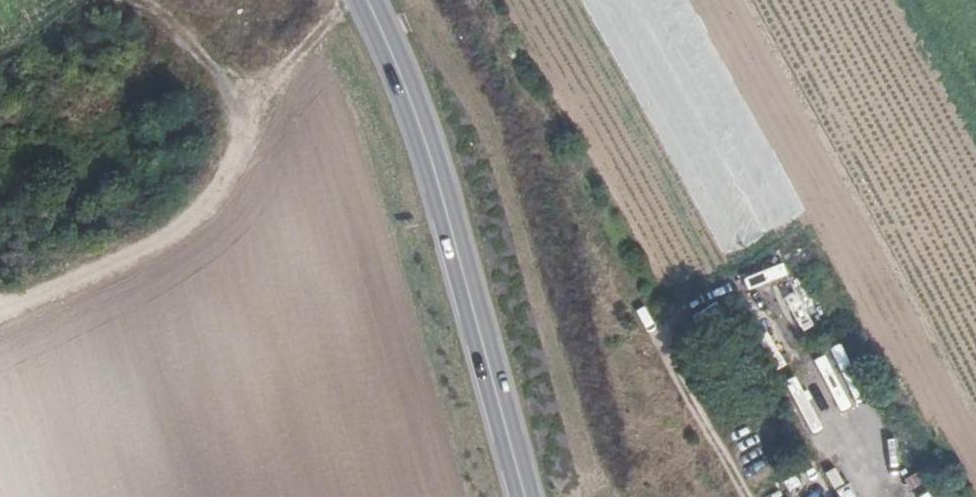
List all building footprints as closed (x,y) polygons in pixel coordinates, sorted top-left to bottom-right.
[(814,356),(777,373),(801,426),(838,409),(814,356)] [(759,414),(763,422),(771,416),(767,409),(759,414)] [(816,461),(793,473),(806,496),(836,496),(816,461)]
